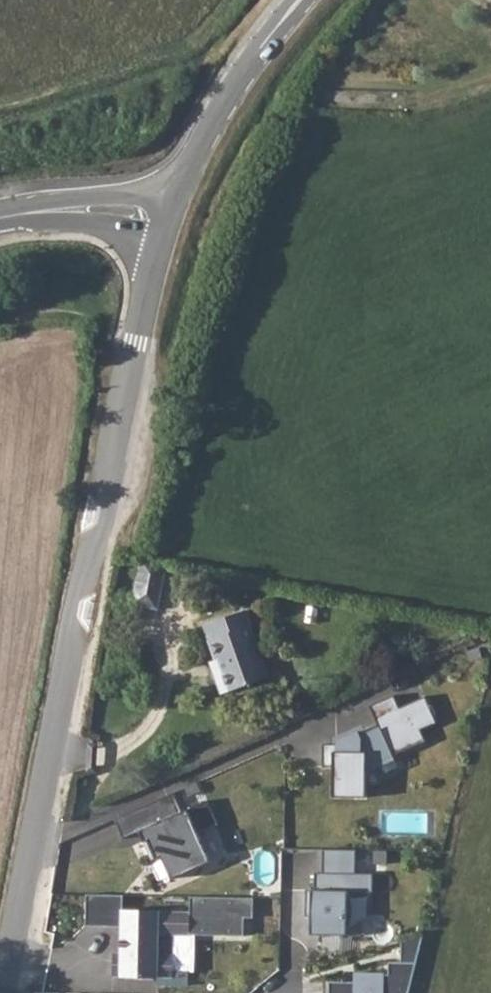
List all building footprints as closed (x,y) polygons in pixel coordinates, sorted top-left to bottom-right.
[(169,557),(143,552),(135,599),(161,603),(169,557)] [(200,621),(214,656),(217,656),(228,687),(268,673),(243,605),(200,621)] [(329,763),(329,793),(352,793),(351,778),(362,776),(362,762),(423,736),(416,725),(431,718),(422,692),(395,703),(390,691),(367,700),(376,725),(340,740),(320,740),(321,763),(329,763)] [(179,808),(171,790),(113,814),(119,832),(134,827),(147,857),(159,852),(167,874),(206,857),(194,828),(213,820),(203,798),(179,808)] [(307,930),(342,930),(343,887),(369,887),(369,869),(353,868),(352,845),(319,844),(319,868),(311,868),(311,886),(303,885),(302,912),(307,913),(307,930)] [(121,889),(82,888),(83,918),(118,921),(117,947),(111,948),(110,968),(168,969),(168,949),(154,948),(155,928),(240,929),(241,911),(249,911),(249,894),(188,891),(186,906),(120,903),(121,889)] [(324,992),(402,992),(418,931),(397,937),(398,957),(386,957),(386,970),(351,968),(351,976),(325,976),(324,992)]
